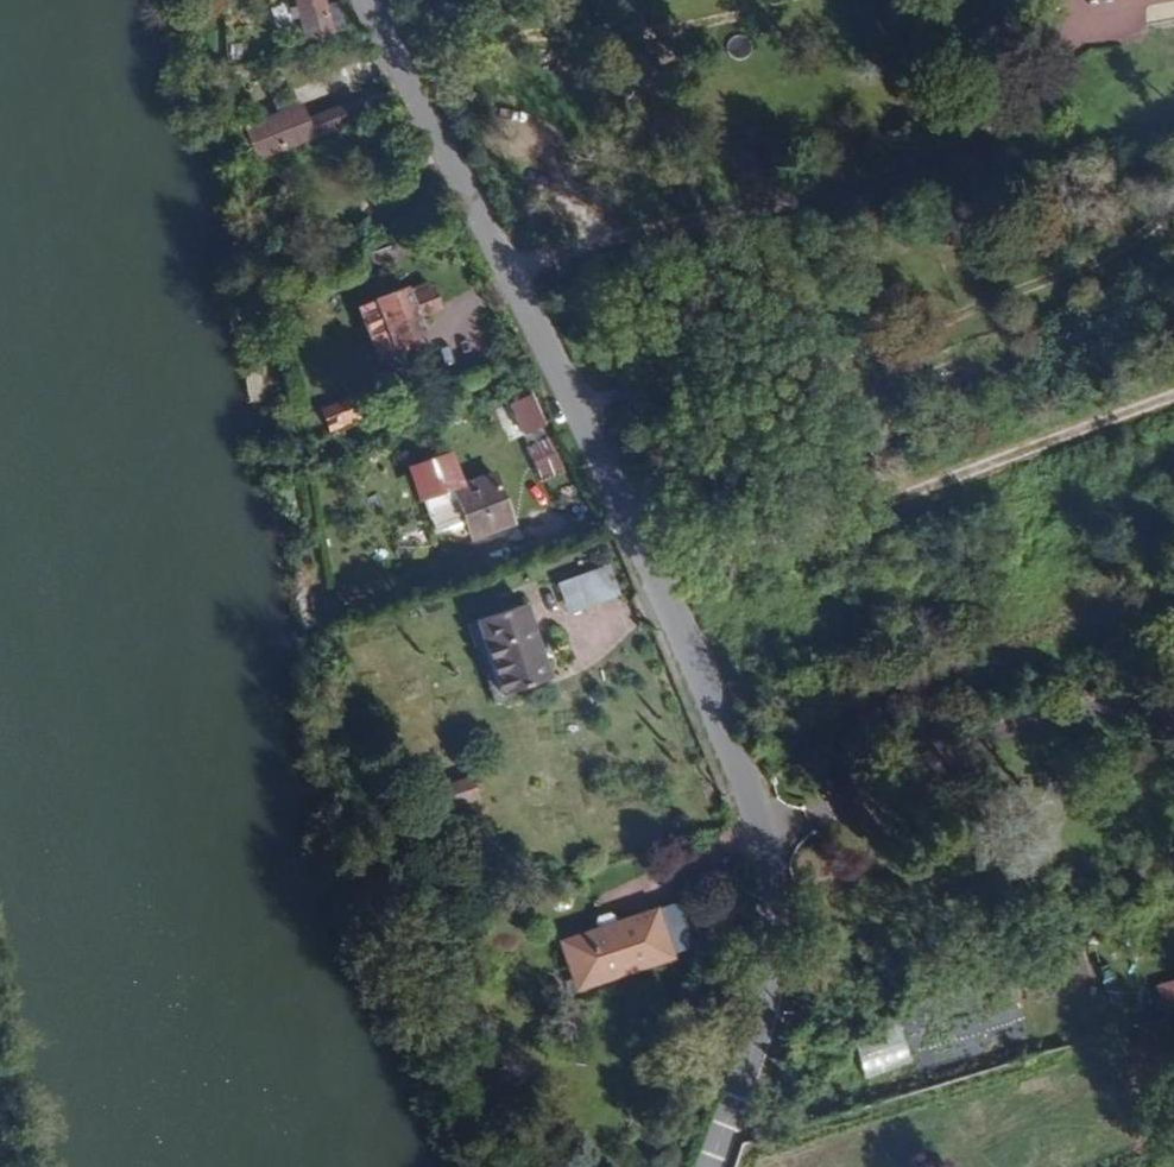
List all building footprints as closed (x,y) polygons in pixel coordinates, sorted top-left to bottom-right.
[(304,40),(342,31),(337,4),(324,7),(322,0),(295,0),(304,40)] [(309,136),(311,140),(348,126),(341,107),(305,121),(299,107),(244,127),(255,157),(309,136)] [(409,248),(407,239),(373,250),(377,258),(409,248)] [(427,281),(406,290),(408,297),(429,288),(427,281)] [(404,287),(391,292),(395,302),(376,310),(385,331),(374,335),(383,358),(415,345),(412,338),(424,333),(416,315),(437,306),(429,288),(408,297),(406,290),(404,287)] [(395,302),(391,292),(372,301),(376,310),(395,302)] [(385,331),(376,310),(365,314),(374,335),(385,331)] [(534,393),(521,398),(528,415),(541,410),(534,393)] [(353,398),(325,410),(331,425),(358,414),(353,398)] [(549,438),(526,449),(541,482),(564,471),(549,438)] [(451,490),(461,517),(499,503),(489,475),(451,490)] [(499,503),(461,517),(470,542),(508,528),(499,503)] [(567,616),(620,601),(611,567),(558,583),(567,616)] [(467,624),(475,649),(485,646),(501,693),(548,678),(522,605),(467,624)] [(485,646),(475,649),(495,707),(505,703),(501,693),(485,646)] [(473,769),(444,779),(452,799),(479,789),(473,769)] [(584,988),(674,956),(660,915),(623,929),(605,935),(570,947),(584,988)] [(605,935),(623,929),(621,921),(617,920),(604,924),(603,931),(605,935)] [(869,1080),(910,1062),(892,1023),(852,1042),(869,1080)]
